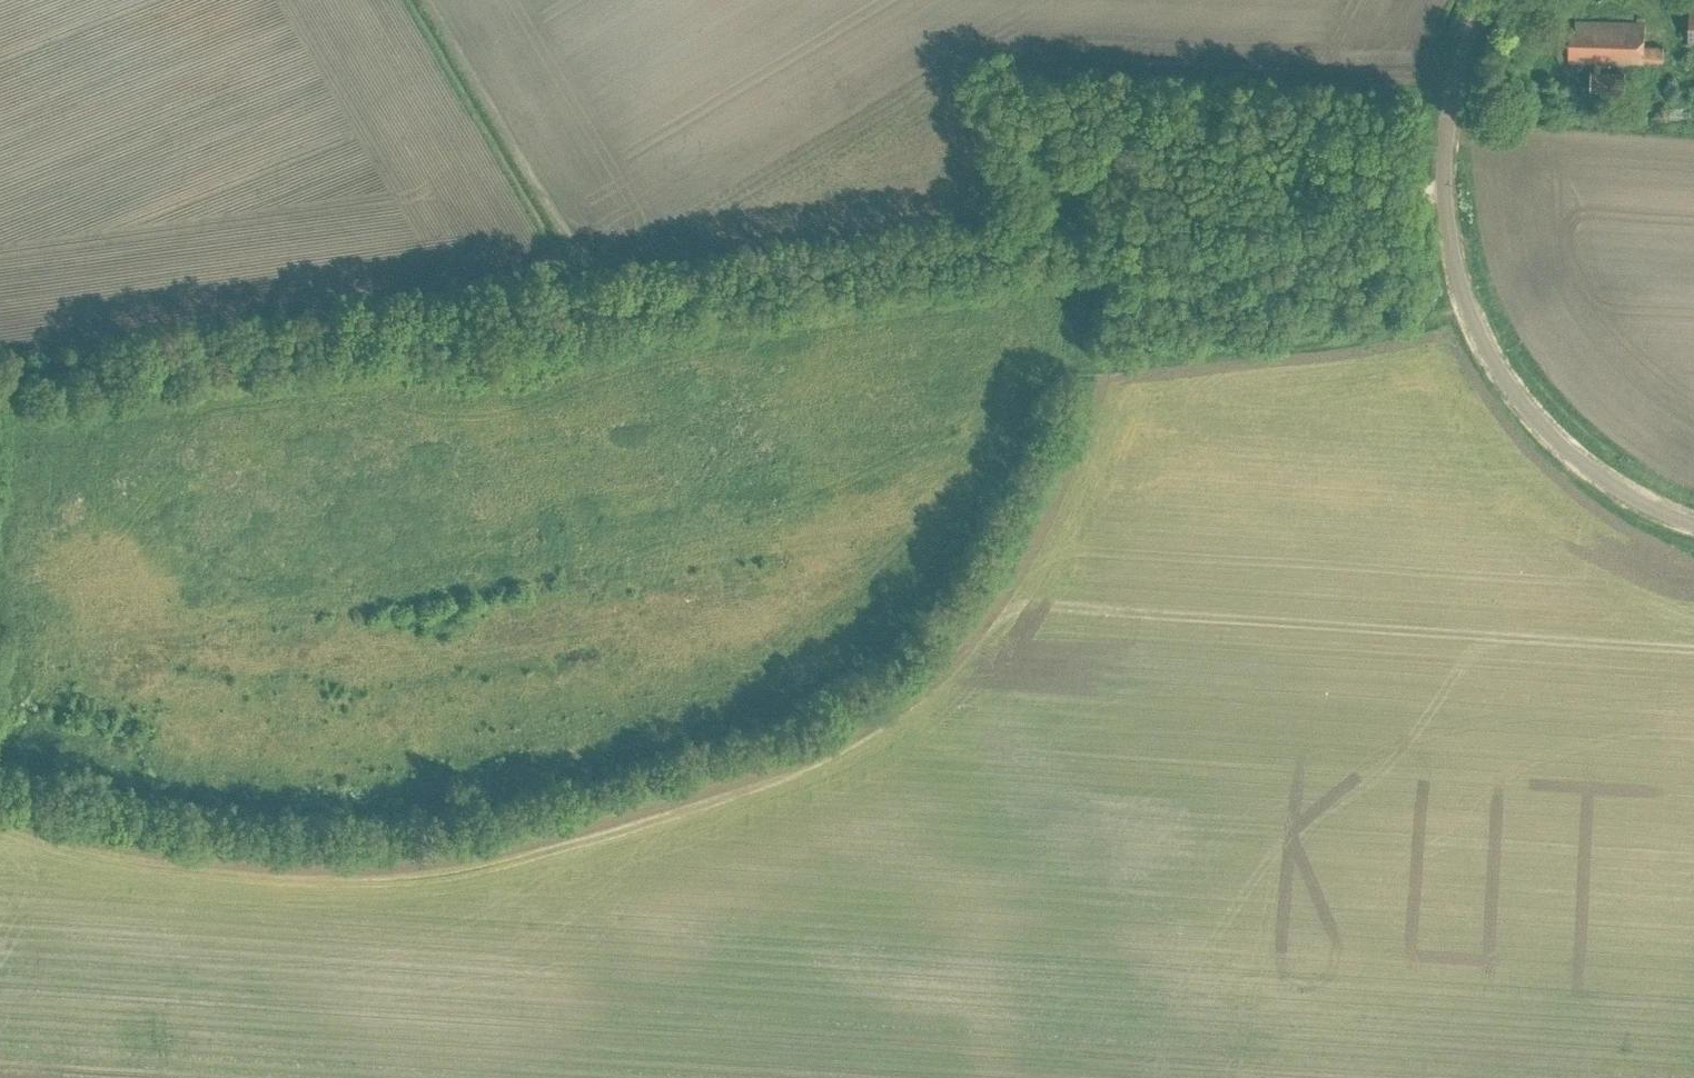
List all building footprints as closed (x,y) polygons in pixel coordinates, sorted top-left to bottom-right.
[(1644,64),(1644,60),(1645,21),(1575,19),(1575,29),(1569,28),(1569,62),(1594,62),(1594,72),(1591,71),(1590,90),(1626,91),(1626,72),(1600,71),(1601,63),(1644,64)]
